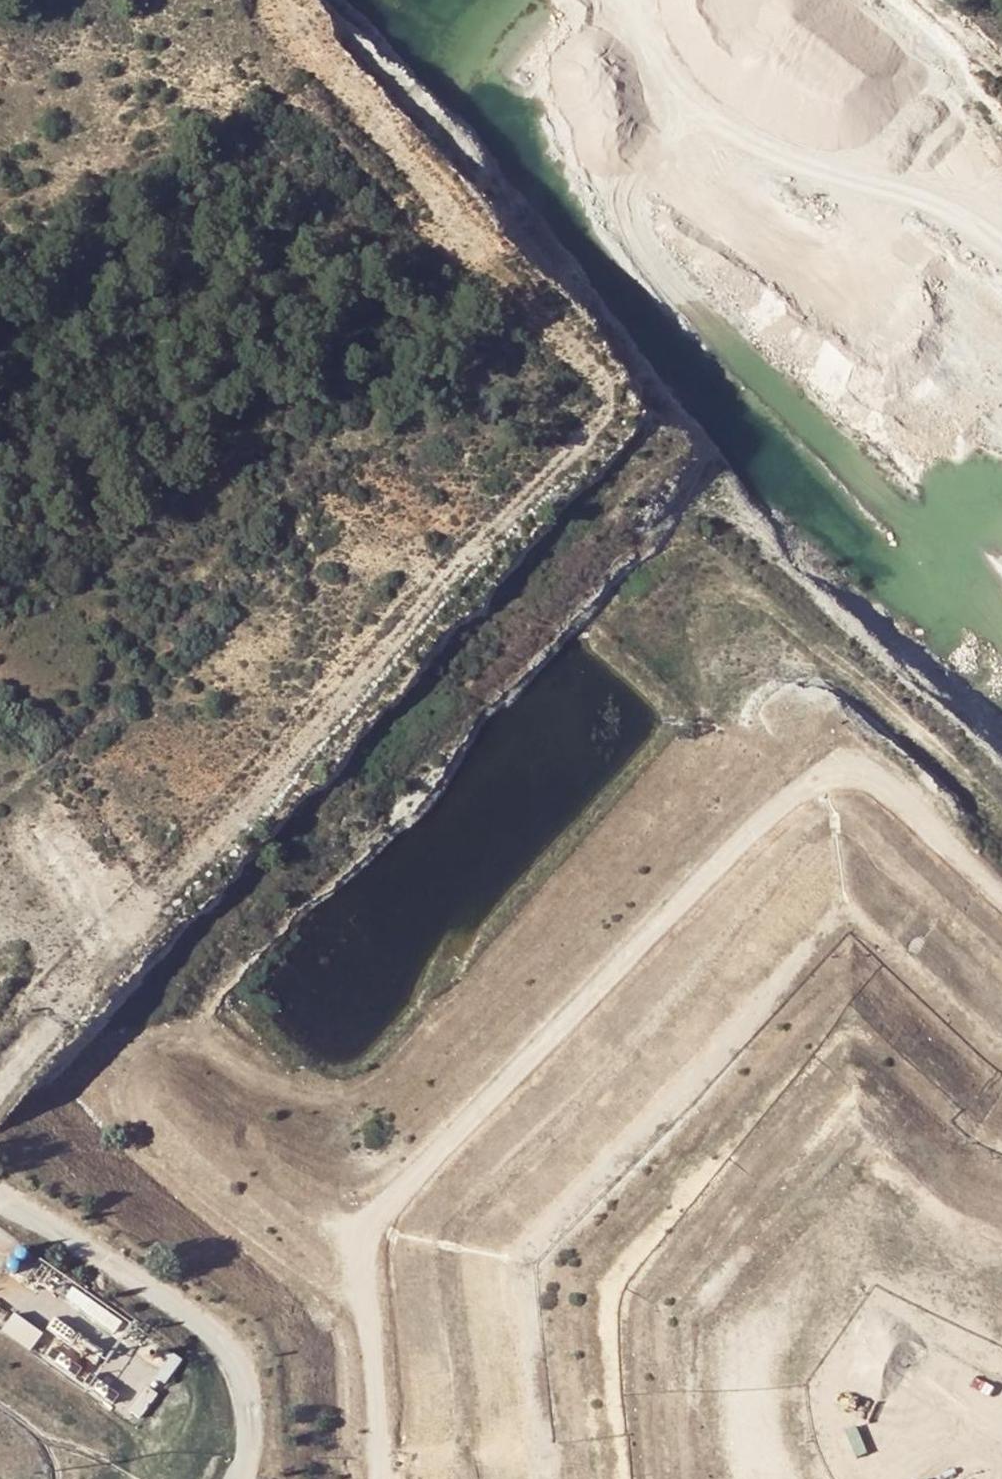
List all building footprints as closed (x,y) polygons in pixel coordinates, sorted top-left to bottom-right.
[(28,1260),(29,1259),(30,1257),(30,1255),(30,1254),(29,1252),(27,1251),(26,1251),(24,1251),(22,1251),(21,1252),(20,1254),(20,1255),(20,1257),(20,1259),(21,1260),(23,1261),(25,1261),(26,1261),(28,1260)] [(29,1276),(38,1283),(52,1267),(42,1260),(29,1276)] [(21,1271),(22,1270),(23,1268),(23,1267),(22,1265),(21,1263),(20,1262),(19,1262),(17,1262),(15,1262),(14,1263),(13,1265),(12,1266),(13,1268),(13,1270),(14,1271),(16,1272),(18,1272),(19,1272),(21,1271)] [(64,1296),(115,1332),(123,1321),(72,1286),(64,1296)] [(1,1330),(30,1351),(43,1333),(15,1312),(1,1330)]
